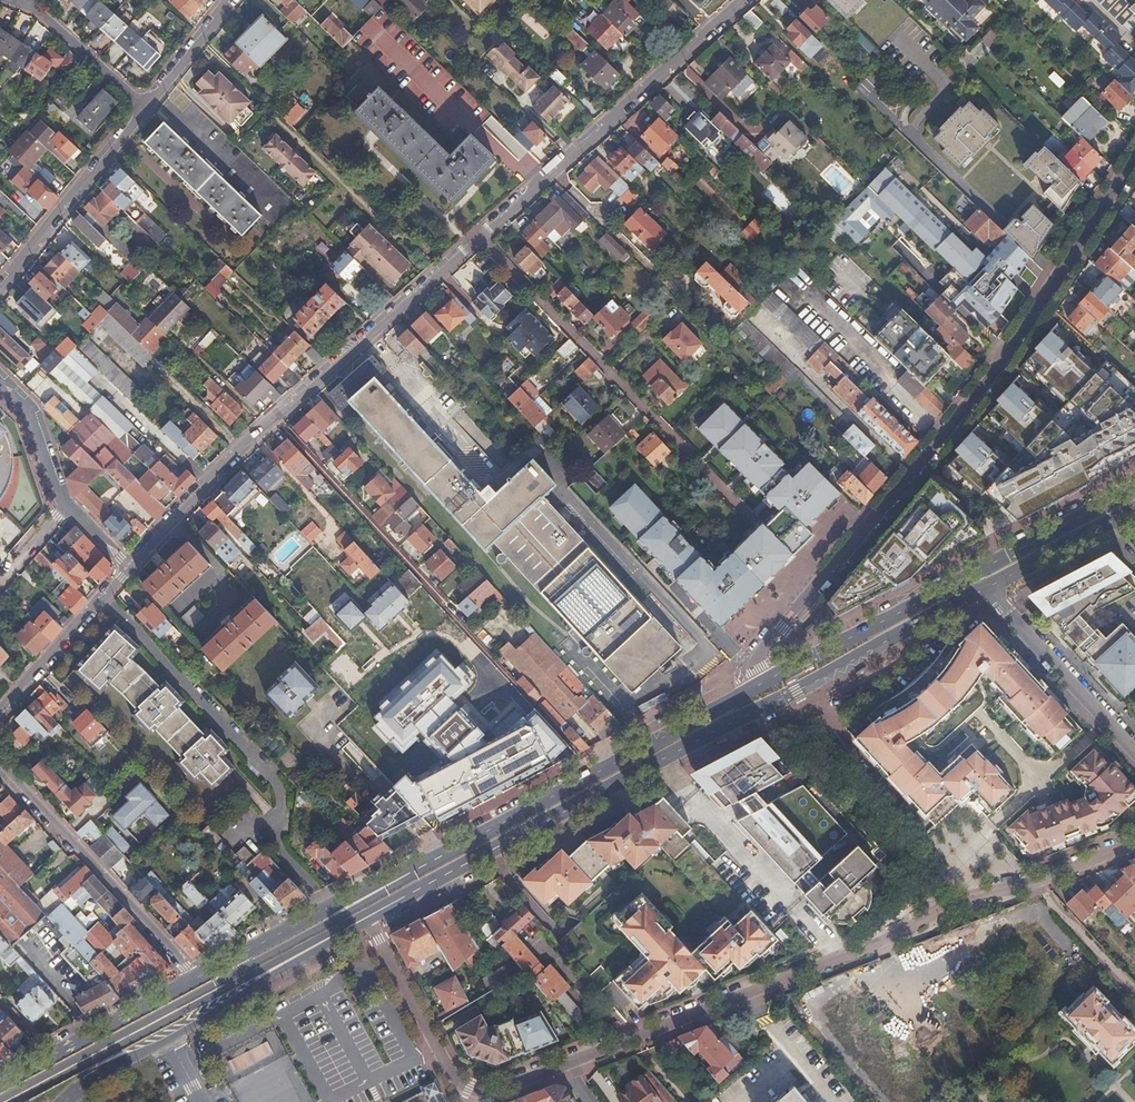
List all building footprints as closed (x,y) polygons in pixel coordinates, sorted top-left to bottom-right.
[(81,9),(89,0),(71,0),(81,9)] [(80,10),(92,21),(89,25),(93,30),(97,25),(101,29),(113,15),(96,0),(89,0),(81,9),(80,10)] [(184,0),(173,0),(171,2),(189,17),(195,10),(184,0)] [(195,10),(202,4),(199,1),(200,0),(184,0),(195,10)] [(294,25),(307,12),(303,8),(302,7),(301,6),(298,3),(294,0),(279,0),(285,5),(279,11),(282,14),(289,21),(294,25)] [(342,47),(356,33),(354,30),(350,34),(344,28),(341,31),(310,0),(306,0),(301,6),(302,7),(303,8),(307,12),(309,15),(342,47)] [(381,7),(374,0),(357,0),(373,15),(381,7)] [(385,10),(391,4),(387,0),(375,0),(385,10)] [(428,0),(397,0),(416,18),(426,8),(423,5),(428,0)] [(473,5),(474,4),(482,11),(492,0),(467,0),(473,5)] [(481,16),(496,0),(492,0),(482,11),(474,4),(473,5),(471,7),(481,16)] [(625,35),(636,24),(640,27),(646,21),(627,3),(631,0),(611,0),(606,5),(609,8),(603,15),(623,34),(625,35)] [(673,3),(670,0),(656,0),(667,9),(673,3)] [(700,8),(708,0),(691,0),(700,8)] [(788,9),(779,0),(774,0),(770,4),(781,16),(788,9)] [(846,19),(864,2),(862,0),(826,0),(846,19)] [(923,7),(960,43),(963,40),(965,41),(978,29),(973,24),(988,9),(980,0),(965,0),(963,2),(961,0),(930,0),(923,7)] [(1116,43),(1122,38),(1094,11),(1089,17),(1071,0),(1044,0),(1076,31),(1082,25),(1108,50),(1102,56),(1123,76),(1117,82),(1130,95),(1134,90),(1134,62),(1116,43)] [(1132,6),(1126,0),(1095,0),(1121,25),(1134,13),(1134,14),(1134,3),(1132,6)] [(588,29),(603,14),(593,5),(579,20),(588,29)] [(816,32),(828,20),(814,5),(808,11),(807,10),(800,17),(816,32)] [(750,10),(742,17),(754,29),(760,21),(750,10)] [(543,37),(548,29),(526,12),(520,19),(543,37)] [(623,34),(603,15),(603,14),(588,29),(608,49),(623,34)] [(101,29),(115,41),(127,28),(113,15),(101,29)] [(261,15),(235,42),(238,46),(258,65),(260,67),(287,40),(261,15)] [(786,36),(797,47),(809,35),(795,21),(787,29),(790,32),(786,36)] [(115,41),(129,54),(141,40),(127,28),(115,41)] [(583,49),(588,43),(572,28),(567,34),(583,49)] [(990,29),(980,40),(986,46),(987,47),(998,37),(990,29)] [(861,43),(865,38),(858,32),(855,36),(861,43)] [(5,34),(0,41),(0,53),(10,60),(21,44),(5,34)] [(141,40),(129,54),(143,66),(147,70),(159,56),(155,52),(141,40)] [(969,52),(975,57),(982,51),(986,46),(980,40),(969,52)] [(486,53),(524,90),(538,76),(502,41),(497,46),(492,46),(486,53)] [(10,60),(26,70),(36,54),(21,44),(10,60)] [(758,68),(772,81),(791,62),(801,72),(807,66),(800,59),(792,52),(791,50),(785,57),(772,44),(753,63),(758,68)] [(258,65),(238,46),(226,58),(244,76),(247,73),(253,67),(258,72),(262,69),(260,67),(258,65)] [(986,55),(990,50),(987,47),(986,46),(982,51),(986,55)] [(800,59),(805,54),(797,47),(792,52),(800,59)] [(605,88),(619,73),(592,48),(589,51),(593,54),(581,65),(605,88)] [(955,61),(966,72),(978,60),(975,57),(969,52),(966,49),(955,61)] [(68,75),(80,61),(68,50),(61,59),(48,50),(42,59),(36,54),(26,70),(41,81),(52,65),(56,68),(57,67),(68,75)] [(800,59),(807,66),(812,62),(805,54),(800,59)] [(704,83),(720,98),(728,89),(736,97),(752,80),(729,58),(705,82),(704,83)] [(560,86),(561,87),(569,80),(556,68),(549,75),(560,86)] [(766,87),(771,82),(772,81),(758,68),(752,74),(766,87)] [(215,77),(212,75),(208,70),(196,83),(200,88),(202,90),(198,95),(229,124),(233,120),(241,127),(254,113),(246,106),(250,102),(219,72),(215,77)] [(1053,71),(1047,77),(1058,88),(1064,82),(1053,71)] [(1117,82),(1114,79),(1101,93),(1095,98),(1105,107),(1105,108),(1108,110),(1113,105),(1119,110),(1132,96),(1130,95),(1117,82)] [(780,101),(805,125),(810,119),(794,103),(793,104),(771,82),(766,87),(769,90),(780,101)] [(530,108),(547,124),(569,101),(553,85),(530,108)] [(382,136),(451,201),(465,187),(472,180),(494,157),(470,134),(450,155),(379,87),(356,110),(373,127),(382,136)] [(89,104),(104,117),(116,103),(102,90),(89,104)] [(649,106),(662,119),(666,122),(670,118),(666,114),(673,108),(660,95),(652,103),(649,100),(646,102),(649,106)] [(1082,138),(1085,141),(1105,120),(1082,98),(1062,118),(1082,138)] [(283,118),(290,124),(304,110),(295,101),(293,99),(291,102),(294,105),(282,117),(283,118)] [(953,123),(978,147),(1000,125),(983,108),(980,112),(969,101),(949,120),(953,123)] [(46,110),(57,120),(63,113),(51,103),(46,110)] [(91,132),(104,117),(89,104),(81,114),(77,118),(91,132)] [(519,119),(525,113),(515,104),(509,110),(519,119)] [(475,117),(484,118),(485,108),(476,108),(475,117)] [(763,171),(764,170),(771,163),(754,146),(733,126),(715,109),(708,116),(701,109),(699,110),(697,113),(695,112),(693,109),(685,117),(689,121),(690,122),(687,125),(686,124),(683,127),(700,144),(701,143),(703,145),(708,140),(712,143),(719,135),(717,134),(721,130),(763,171)] [(666,128),(669,125),(666,122),(662,119),(660,122),(658,120),(641,137),(658,153),(675,137),(666,128)] [(536,145),(547,134),(532,120),(521,132),(533,143),(536,145)] [(949,120),(935,135),(938,139),(953,123),(949,120)] [(46,149),(66,166),(73,159),(76,162),(83,154),(80,151),(59,132),(57,135),(42,121),(30,134),(46,149)] [(754,146),(771,163),(778,155),(783,160),(789,154),(791,155),(806,140),(787,121),(778,130),(776,128),(768,136),(765,134),(754,146)] [(145,142),(240,235),(260,215),(163,122),(145,142)] [(959,167),(978,147),(953,123),(938,139),(935,135),(933,138),(944,149),(942,151),(959,167)] [(507,129),(528,149),(533,143),(521,132),(520,133),(511,124),(507,129)] [(651,155),(626,131),(620,138),(631,148),(628,150),(642,164),(651,155)] [(9,152),(13,156),(28,169),(46,149),(30,134),(28,133),(9,152)] [(263,148),(280,165),(281,165),(286,170),(285,170),(303,187),(316,173),(276,135),(263,148)] [(1071,150),(1090,169),(1102,156),(1085,141),(1082,138),(1071,150)] [(716,155),(720,148),(711,143),(706,150),(716,155)] [(898,154),(886,167),(950,231),(968,212),(960,204),(962,202),(950,191),(955,186),(910,143),(898,154)] [(1051,201),(1060,210),(1072,194),(1068,191),(1078,180),(1060,162),(1042,145),(1025,164),(1043,182),(1044,182),(1045,182),(1046,182),(1047,181),(1048,181),(1050,183),(1041,192),(1051,201)] [(636,161),(621,146),(608,159),(623,174),(631,181),(643,168),(636,161)] [(1078,180),(1078,181),(1090,169),(1071,150),(1060,162),(1078,180)] [(262,179),(262,166),(249,167),(249,153),(236,154),(237,179),(253,179),(254,196),(276,195),(275,179),(262,179)] [(28,191),(49,210),(59,197),(28,169),(13,156),(9,161),(35,184),(28,191)] [(637,195),(601,159),(596,163),(594,161),(585,169),(587,171),(578,180),(586,188),(595,179),(599,183),(607,191),(610,188),(627,205),(637,195)] [(661,166),(670,174),(677,167),(668,159),(661,166)] [(886,167),(867,186),(895,213),(952,268),(1000,314),(1017,287),(1009,281),(1014,272),(1016,273),(1029,257),(1000,230),(955,186),(950,191),(962,202),(960,204),(968,212),(973,216),(965,224),(983,241),(990,234),(993,236),(992,237),(992,240),(996,245),(991,250),(985,257),(974,246),(970,251),(950,231),(886,167)] [(120,169),(110,180),(134,203),(144,191),(120,169)] [(595,179),(586,188),(591,192),(599,183),(595,179)] [(124,212),(134,203),(110,180),(100,189),(104,192),(104,193),(121,209),(124,212)] [(895,213),(867,186),(832,222),(846,235),(856,244),(868,232),(865,230),(879,216),(889,226),(891,224),(887,220),(895,213)] [(850,188),(842,195),(848,201),(856,193),(850,188)] [(30,218),(0,191),(0,219),(8,210),(24,225),(30,218)] [(86,209),(87,210),(104,226),(106,224),(121,209),(104,193),(96,201),(95,200),(86,209)] [(569,196),(566,193),(560,199),(564,202),(569,196)] [(564,202),(560,199),(552,207),(563,218),(569,224),(576,231),(590,217),(569,196),(564,202)] [(1054,220),(1060,210),(1051,201),(1044,211),(1054,220)] [(552,207),(549,204),(540,213),(542,214),(534,222),(546,235),(550,239),(556,233),(558,235),(569,224),(563,218),(552,207)] [(1000,230),(1029,257),(1052,224),(1042,214),(1032,204),(1017,220),(1015,218),(1014,218),(1013,218),(1012,218),(1000,230)] [(639,208),(625,222),(633,230),(634,229),(645,240),(644,241),(650,247),(664,233),(639,208)] [(119,253),(127,244),(106,224),(104,226),(87,210),(81,217),(111,245),(119,253)] [(1042,214),(1052,224),(1054,220),(1044,211),(1042,214)] [(149,236),(158,244),(167,234),(146,214),(137,224),(149,236)] [(80,215),(72,223),(73,224),(99,248),(104,243),(108,248),(111,245),(81,217),(81,216),(80,216),(80,215)] [(140,245),(149,236),(137,224),(129,217),(120,226),(140,245)] [(762,229),(766,225),(757,217),(741,234),(749,242),(762,229)] [(546,235),(534,222),(523,233),(525,235),(523,237),(543,257),(550,250),(541,241),(546,235)] [(633,230),(625,222),(623,225),(631,232),(633,230)] [(846,235),(832,222),(824,234),(836,245),(846,235)] [(345,251),(359,264),(364,258),(392,284),(399,277),(397,275),(402,271),(404,272),(411,265),(369,224),(364,230),(357,224),(351,230),(357,236),(349,244),(351,246),(345,251)] [(1130,253),(1134,248),(1134,227),(1131,224),(1110,248),(1134,271),(1134,257),(1130,253)] [(1,252),(12,240),(0,229),(0,251),(1,252)] [(629,256),(607,234),(600,240),(622,263),(629,256)] [(425,254),(432,247),(423,238),(416,246),(425,254)] [(648,249),(650,247),(644,241),(642,243),(648,249)] [(119,253),(132,265),(141,273),(146,267),(148,265),(127,244),(119,253)] [(544,264),(526,246),(514,258),(531,276),(544,264)] [(1106,275),(1123,289),(1124,291),(1134,278),(1134,271),(1110,248),(1095,265),(1106,275)] [(349,284),(363,269),(359,264),(345,251),(343,249),(329,264),(349,284)] [(60,253),(45,270),(65,289),(73,281),(66,275),(74,267),(60,253)] [(219,259),(212,266),(218,273),(219,271),(226,265),(219,259)] [(668,265),(678,275),(680,273),(670,263),(668,265)] [(719,275),(749,304),(752,307),(755,310),(759,306),(738,286),(745,278),(730,263),(719,275)] [(719,275),(708,264),(696,275),(696,282),(699,285),(704,284),(706,282),(727,302),(724,305),(724,311),(731,318),(736,316),(749,304),(719,275)] [(132,265),(121,276),(130,284),(141,273),(132,265)] [(225,277),(231,270),(226,265),(219,271),(225,277)] [(674,280),(678,275),(668,265),(664,269),(674,280)] [(1000,314),(952,268),(938,281),(945,288),(939,295),(954,310),(960,303),(970,312),(973,311),(976,318),(986,328),(1000,314)] [(324,286),(326,283),(311,269),(307,273),(317,283),(319,281),(324,286)] [(218,273),(211,280),(222,292),(224,289),(218,283),(223,278),(218,273)] [(42,274),(30,285),(47,300),(58,289),(42,274)] [(1106,275),(1091,292),(1107,307),(1113,301),(1114,302),(1116,302),(1119,299),(1119,297),(1117,296),(1123,289),(1106,275)] [(23,278),(17,285),(26,294),(17,305),(43,329),(59,311),(57,310),(54,307),(47,300),(30,285),(23,278)] [(546,290),(553,297),(556,294),(565,286),(558,278),(546,290)] [(311,299),(330,317),(338,308),(340,309),(344,305),(342,303),(345,301),(326,283),(324,286),(311,299)] [(474,294),(478,297),(487,289),(483,285),(478,283),(473,289),(474,294)] [(487,289),(478,297),(473,303),(490,320),(491,322),(499,315),(497,313),(504,306),(501,304),(510,296),(498,284),(491,292),(487,289)] [(556,294),(570,310),(580,301),(565,286),(556,294)] [(434,315),(449,332),(463,318),(469,324),(475,319),(448,289),(445,291),(452,298),(434,315)] [(93,297),(101,304),(108,311),(116,302),(103,290),(101,292),(99,290),(93,297)] [(57,310),(71,295),(68,292),(54,307),(57,310)] [(904,456),(917,440),(872,397),(870,399),(841,371),(843,368),(835,361),(840,356),(772,292),(772,293),(762,304),(813,354),(807,361),(819,373),(824,368),(838,382),(832,388),(904,456)] [(1091,292),(1080,304),(1095,318),(1103,324),(1105,322),(1102,320),(1109,312),(1107,310),(1108,308),(1107,307),(1091,292)] [(164,334),(189,307),(179,298),(174,293),(149,320),(154,325),(161,331),(164,334)] [(926,295),(918,304),(924,310),(933,301),(926,295)] [(954,310),(939,295),(933,301),(924,310),(939,325),(961,346),(969,337),(948,316),(954,310)] [(312,335),(330,317),(311,299),(305,306),(303,303),(298,308),(300,311),(294,317),(312,335)] [(611,299),(610,300),(594,315),(592,317),(610,336),(629,318),(611,299)] [(943,348),(894,300),(865,330),(889,352),(907,370),(923,384),(950,355),(943,348)] [(580,301),(570,310),(585,324),(592,317),(594,315),(580,301)] [(107,312),(138,342),(154,325),(149,320),(146,318),(140,325),(116,302),(108,311),(107,312)] [(91,314),(99,321),(107,312),(108,311),(101,304),(91,314)] [(1095,318),(1080,304),(1068,318),(1085,334),(1094,325),(1091,323),(1095,318)] [(640,332),(659,314),(650,305),(631,323),(640,332)] [(745,321),(755,310),(752,307),(742,317),(745,321)] [(84,330),(87,333),(97,323),(99,321),(91,314),(86,309),(81,315),(89,322),(85,326),(87,328),(84,330)] [(506,340),(519,354),(525,348),(531,354),(535,358),(554,338),(525,310),(506,329),(511,334),(506,340)] [(159,372),(163,367),(153,357),(150,354),(138,342),(107,312),(99,321),(97,323),(143,368),(144,367),(146,368),(148,366),(146,365),(149,362),(159,372)] [(427,341),(440,329),(426,313),(413,326),(427,341)] [(11,338),(17,331),(0,315),(0,327),(11,338)] [(463,318),(449,332),(455,338),(469,324),(463,318)] [(796,371),(745,321),(736,331),(780,376),(785,380),(791,386),(796,380),(836,420),(842,414),(797,370),(796,371)] [(670,331),(662,339),(683,361),(701,344),(681,323),(671,332),(670,331)] [(150,354),(166,336),(164,334),(161,331),(154,325),(138,342),(150,354)] [(965,370),(975,359),(961,346),(939,325),(935,329),(945,339),(951,341),(943,348),(950,355),(965,370)] [(0,327),(0,349),(21,369),(32,357),(11,338),(0,327)] [(397,340),(412,356),(418,350),(421,353),(423,350),(426,348),(408,329),(397,340)] [(949,464),(982,493),(986,489),(1018,520),(1134,457),(1134,384),(1132,382),(1107,358),(1096,371),(1051,329),(1035,346),(1037,348),(1026,360),(1069,400),(1051,418),(1012,382),(996,399),(999,401),(988,413),(1025,447),(1008,465),(971,431),(954,449),(959,453),(949,464)] [(273,353),(287,367),(309,345),(294,331),(291,334),(273,353)] [(40,337),(53,349),(55,347),(52,344),(53,343),(43,334),(40,337)] [(41,366),(50,374),(63,359),(55,351),(53,349),(40,337),(39,336),(32,343),(48,358),(41,366)] [(63,359),(74,347),(77,345),(68,337),(62,343),(59,340),(56,343),(59,346),(55,351),(63,359)] [(74,347),(98,370),(138,408),(148,396),(84,337),(77,345),(74,347)] [(575,344),(569,338),(556,350),(564,359),(577,346),(575,344)] [(265,350),(267,347),(261,341),(258,344),(265,350)] [(1100,342),(1095,347),(1101,353),(1107,347),(1100,342)] [(89,411),(102,397),(87,382),(98,370),(74,347),(63,359),(50,374),(89,411)] [(525,348),(519,354),(525,360),(531,354),(525,348)] [(308,355),(317,365),(318,364),(324,359),(314,349),(308,355)] [(273,381),(287,367),(273,353),(259,368),(273,381)] [(587,642),(633,691),(681,648),(541,497),(554,485),(532,460),(487,501),(375,378),(386,368),(374,354),(328,396),(340,408),(349,400),(485,548),(489,544),(498,554),(497,555),(496,556),(496,557),(496,558),(496,559),(497,560),(498,561),(499,562),(500,562),(501,562),(503,562),(504,561),(505,560),(506,558),(508,556),(574,626),(569,631),(577,640),(576,641),(575,642),(575,643),(575,645),(576,646),(576,647),(578,648),(579,649),(580,649),(582,649),(583,648),(584,647),(585,646),(585,645),(585,644),(587,642)] [(584,380),(598,368),(589,359),(588,357),(574,370),(584,380)] [(508,372),(515,367),(508,358),(501,363),(508,372)] [(652,385),(650,386),(667,404),(685,387),(659,360),(643,376),(652,385)] [(251,405),(265,391),(271,385),(252,367),(241,378),(233,371),(224,380),(251,405)] [(936,417),(946,406),(923,384),(907,370),(897,380),(936,417)] [(207,409),(211,413),(214,409),(229,423),(243,409),(218,385),(209,376),(202,383),(211,392),(206,397),(212,403),(207,409)] [(511,381),(507,376),(503,380),(508,385),(510,387),(502,394),(506,399),(518,388),(511,381)] [(785,380),(780,376),(770,386),(765,391),(766,392),(770,396),(785,380)] [(524,382),(518,387),(527,397),(533,391),(524,382)] [(765,391),(770,386),(767,383),(762,388),(765,391)] [(265,391),(276,402),(279,398),(282,396),(271,385),(265,391)] [(578,386),(558,403),(566,411),(569,408),(580,421),(596,406),(578,386)] [(530,399),(535,393),(533,391),(527,397),(518,387),(518,388),(506,399),(517,410),(530,399)] [(106,468),(116,458),(81,423),(81,422),(56,397),(54,396),(44,406),(45,409),(46,411),(60,426),(72,438),(104,470),(106,468)] [(115,436),(129,449),(142,435),(102,397),(89,411),(91,413),(115,436)] [(530,399),(517,410),(532,426),(545,415),(530,399)] [(338,417),(322,400),(306,415),(319,429),(321,432),(338,417)] [(635,485),(610,508),(719,625),(763,583),(789,558),(814,535),(806,527),(841,493),(810,461),(798,473),(801,476),(796,481),(782,467),(785,464),(724,402),(697,428),(776,509),(759,526),(733,551),(732,550),(713,568),(635,485)] [(185,411),(189,415),(193,411),(189,407),(185,411)] [(162,430),(193,460),(217,435),(193,411),(189,415),(191,418),(188,421),(194,426),(184,436),(174,426),(167,424),(162,430)] [(81,423),(116,458),(119,454),(108,443),(115,436),(91,413),(81,422),(81,423)] [(319,429),(306,415),(293,428),(305,441),(319,429)] [(545,415),(532,426),(539,433),(551,422),(545,415)] [(624,435),(626,434),(608,415),(588,434),(606,452),(624,435)] [(5,492),(8,486),(10,478),(12,470),(12,462),(12,455),(9,443),(5,433),(0,424),(0,487),(5,492)] [(841,435),(863,456),(874,444),(852,424),(841,435)] [(638,435),(632,428),(626,434),(624,435),(631,442),(638,435)] [(329,440),(321,432),(318,435),(325,443),(329,440)] [(652,433),(636,448),(654,466),(669,452),(652,433)] [(123,465),(133,454),(129,449),(115,436),(108,443),(119,454),(116,458),(123,465)] [(87,488),(104,470),(72,438),(61,449),(80,467),(69,480),(74,497),(76,499),(87,488)] [(314,467),(288,438),(273,452),(307,489),(314,483),(306,475),(314,467)] [(148,460),(151,457),(153,454),(152,453),(143,444),(133,454),(141,461),(144,464),(148,460)] [(339,450),(333,444),(323,454),(328,460),(331,457),(339,450)] [(362,462),(346,444),(339,450),(331,457),(348,475),(362,462)] [(155,460),(152,463),(147,467),(149,469),(170,489),(178,496),(196,478),(184,467),(181,470),(179,472),(182,475),(178,479),(162,463),(164,461),(161,458),(159,460),(157,458),(153,454),(151,457),(155,460)] [(250,474),(264,489),(282,472),(269,457),(250,474)] [(144,485),(138,480),(130,472),(123,465),(116,458),(106,468),(157,519),(167,508),(159,500),(144,485)] [(881,484),(887,478),(865,458),(864,460),(868,465),(857,478),(873,494),(881,484)] [(170,489),(149,469),(138,480),(144,485),(159,500),(170,489)] [(257,486),(242,470),(212,500),(213,501),(226,515),(238,505),(242,510),(260,493),(255,489),(257,486)] [(870,498),(873,494),(857,478),(848,470),(836,481),(845,490),(847,487),(865,504),(870,498)] [(394,492),(387,484),(378,475),(364,487),(381,505),(394,492)] [(594,476),(586,485),(595,493),(603,484),(594,476)] [(826,602),(839,615),(987,537),(958,509),(962,505),(931,477),(826,602)] [(403,488),(394,478),(387,484),(394,492),(396,495),(403,488)] [(141,537),(147,530),(137,519),(133,520),(127,515),(125,516),(116,508),(111,512),(87,488),(76,499),(107,529),(107,528),(111,532),(111,533),(119,541),(131,529),(141,537)] [(408,493),(403,488),(396,495),(391,499),(396,506),(401,502),(399,500),(408,493)] [(372,516),(380,525),(386,519),(411,496),(408,493),(399,500),(401,502),(396,506),(391,499),(372,516)] [(275,495),(269,500),(283,515),(289,510),(275,495)] [(411,496),(386,519),(401,536),(411,527),(404,520),(417,508),(423,514),(425,512),(411,496)] [(213,501),(202,511),(211,520),(211,521),(216,516),(249,552),(255,547),(226,515),(213,501)] [(211,521),(211,520),(198,532),(215,549),(230,565),(242,554),(231,542),(227,538),(211,521)] [(311,520),(299,531),(310,542),(322,531),(311,520)] [(421,525),(407,537),(420,551),(434,539),(421,525)] [(68,550),(83,536),(75,528),(58,543),(64,548),(62,550),(65,553),(68,550)] [(266,558),(278,569),(306,540),(294,528),(266,558)] [(380,569),(345,531),(336,540),(351,556),(341,564),(350,574),(359,565),(371,578),(380,569)] [(89,573),(100,583),(106,576),(114,567),(83,536),(68,550),(79,561),(89,571),(90,572),(89,573)] [(448,537),(444,542),(463,562),(467,558),(448,537)] [(188,542),(142,584),(164,608),(211,566),(188,542)] [(425,562),(441,579),(456,566),(440,548),(425,562)] [(1092,564),(1109,554),(1106,549),(1077,565),(1078,567),(1069,571),(1068,569),(1033,588),(1034,594),(1063,579),(1084,568),(1092,564)] [(53,567),(64,577),(79,561),(68,550),(65,553),(60,559),(59,557),(53,563),(55,565),(54,566),(53,567)] [(52,592),(73,613),(75,614),(81,608),(88,600),(86,598),(74,587),(64,577),(53,567),(54,566),(40,552),(34,559),(54,580),(56,578),(61,583),(52,592)] [(1112,553),(1109,554),(1092,564),(1084,568),(1063,579),(1034,594),(1032,595),(1057,622),(1063,619),(1067,627),(1065,631),(1101,672),(1106,667),(1111,673),(1110,675),(1115,682),(1126,694),(1134,687),(1134,637),(1123,623),(1126,621),(1118,612),(1112,617),(1119,626),(1108,635),(1099,626),(1103,622),(1097,611),(1117,600),(1134,590),(1134,575),(1112,553)] [(64,577),(74,587),(75,586),(77,587),(83,581),(81,580),(89,571),(79,561),(64,577)] [(409,569),(393,584),(406,598),(422,584),(411,572),(409,569)] [(466,597),(487,579),(478,570),(458,588),(466,597)] [(492,591),(495,589),(487,579),(466,597),(458,605),(467,615),(492,591)] [(496,609),(506,600),(495,589),(492,591),(500,600),(494,607),(496,609)] [(276,621),(254,597),(199,646),(222,670),(276,621)] [(145,608),(137,615),(161,640),(174,628),(152,604),(147,610),(145,608)] [(70,612),(65,607),(60,612),(66,616),(70,612)] [(178,623),(187,633),(205,617),(195,607),(178,623)] [(32,623),(49,640),(51,641),(62,629),(62,628),(61,627),(45,611),(32,623)] [(320,617),(316,613),(305,622),(306,624),(309,627),(320,617)] [(496,632),(506,623),(497,613),(487,622),(496,632)] [(305,622),(304,622),(305,624),(301,628),(303,630),(312,640),(324,630),(328,634),(327,635),(331,640),(336,635),(333,631),(324,621),(320,617),(309,627),(306,624),(305,622)] [(1063,619),(1057,622),(1065,631),(1067,627),(1063,619)] [(16,636),(36,655),(49,640),(32,623),(30,621),(16,636)] [(950,711),(954,708),(963,699),(973,686),(972,684),(978,679),(982,672),(991,681),(991,682),(1002,694),(997,698),(1037,741),(1041,738),(1056,754),(1082,729),(982,622),(963,638),(959,634),(944,648),(941,653),(937,658),(935,662),(933,664),(927,670),(924,674),(920,678),(914,683),(903,692),(895,697),(880,706),(865,719),(869,724),(851,741),(926,821),(932,827),(960,803),(972,803),(986,818),(1015,792),(971,745),(937,775),(926,763),(923,766),(911,754),(910,755),(901,746),(909,741),(915,736),(916,738),(931,728),(931,729),(950,711)] [(185,701),(166,681),(159,688),(142,670),(131,660),(141,649),(115,624),(72,670),(99,695),(109,684),(121,695),(135,709),(129,714),(149,735),(154,730),(180,757),(175,762),(194,783),(199,778),(211,790),(234,768),(222,756),(229,749),(210,729),(204,735),(178,708),(185,701)] [(596,731),(612,716),(587,689),(580,695),(575,689),(572,692),(569,688),(579,680),(535,632),(514,651),(506,642),(499,649),(522,674),(541,695),(545,699),(565,720),(577,710),(596,731)] [(331,640),(339,647),(344,643),(336,635),(331,640)] [(8,654),(0,646),(0,663),(8,654)] [(263,693),(285,717),(291,711),(293,713),(304,703),(302,700),(316,687),(293,663),(277,679),(279,681),(276,684),(274,682),(263,693)] [(534,701),(541,695),(522,674),(515,680),(534,701)] [(1115,682),(1113,684),(1126,699),(1134,691),(1134,688),(1134,687),(1126,694),(1115,682)] [(36,700),(51,716),(60,708),(63,710),(68,706),(60,698),(57,701),(50,693),(48,695),(39,685),(35,690),(34,691),(40,697),(36,700)] [(641,714),(673,697),(670,691),(638,708),(641,714)] [(585,748),(589,746),(565,720),(545,699),(538,705),(581,751),(585,748)] [(51,716),(36,700),(26,709),(46,731),(48,732),(58,723),(51,717),(51,716)] [(26,709),(15,719),(16,720),(21,725),(29,734),(33,731),(37,728),(44,736),(48,732),(46,731),(26,709)] [(102,726),(88,710),(73,724),(88,740),(91,738),(103,727),(102,726)] [(611,735),(623,728),(612,716),(596,731),(599,741),(611,735)] [(58,723),(48,732),(51,736),(61,727),(58,723)] [(29,734),(21,725),(12,733),(24,745),(32,737),(31,736),(29,734)] [(346,726),(340,733),(348,740),(354,733),(346,726)] [(757,740),(696,773),(728,809),(741,802),(752,815),(741,821),(776,860),(788,849),(807,870),(801,876),(811,888),(804,895),(821,914),(826,911),(829,914),(841,902),(846,908),(856,899),(851,893),(862,884),(860,881),(874,868),(866,859),(870,856),(878,864),(884,859),(827,795),(822,790),(819,788),(815,787),(812,787),(809,787),(812,791),(808,794),(804,789),(770,806),(759,794),(791,778),(757,740)] [(1065,841),(1066,840),(1065,836),(1080,830),(1082,834),(1110,823),(1134,800),(1134,786),(1113,762),(1109,765),(1094,749),(1071,770),(1086,786),(1084,795),(1085,797),(1069,803),(1068,799),(1040,810),(1037,811),(1037,812),(1031,814),(1027,810),(1007,829),(1031,855),(1065,841)] [(76,771),(80,767),(68,756),(60,764),(71,775),(76,771)] [(32,768),(56,793),(65,784),(42,759),(32,768)] [(293,772),(287,777),(292,783),(299,778),(293,772)] [(65,784),(56,793),(77,815),(91,802),(89,801),(96,794),(84,782),(78,789),(76,787),(72,791),(65,784)] [(130,800),(113,815),(124,828),(127,826),(144,810),(146,812),(144,813),(157,827),(170,815),(157,801),(156,802),(154,800),(155,799),(141,783),(127,796),(130,800)] [(366,825),(379,838),(421,816),(409,803),(396,790),(393,787),(382,797),(378,794),(370,801),(375,806),(368,813),(364,809),(358,815),(366,825)] [(345,802),(352,809),(361,800),(351,790),(347,794),(350,797),(345,802)] [(22,811),(9,796),(0,804),(0,814),(9,824),(22,811)] [(588,842),(609,864),(610,866),(625,857),(635,868),(659,845),(684,822),(664,799),(651,806),(643,810),(634,817),(633,816),(617,824),(611,830),(610,828),(594,837),(588,842)] [(19,887),(38,869),(36,866),(31,871),(6,845),(34,819),(25,809),(22,811),(9,824),(3,829),(0,832),(0,866),(19,887)] [(776,860),(741,821),(739,822),(804,895),(811,888),(801,876),(807,870),(788,849),(776,860)] [(81,838),(90,847),(104,834),(95,824),(81,838)] [(214,846),(221,839),(209,825),(201,832),(214,846)] [(331,825),(317,839),(320,843),(331,833),(337,840),(341,836),(331,825)] [(347,842),(368,864),(380,858),(392,851),(379,838),(366,825),(360,831),(370,841),(367,845),(357,834),(356,833),(347,842)] [(104,834),(123,854),(131,847),(112,827),(104,834)] [(360,831),(357,834),(367,845),(370,841),(360,831)] [(94,852),(111,870),(114,867),(112,865),(123,855),(123,854),(104,834),(90,847),(94,852)] [(36,866),(38,869),(60,848),(51,838),(29,859),(36,866)] [(338,880),(350,874),(331,854),(320,843),(317,839),(311,844),(310,843),(307,845),(308,847),(306,849),(314,858),(315,856),(338,880)] [(331,854),(350,874),(358,870),(368,864),(347,842),(346,841),(342,844),(340,842),(338,845),(339,847),(331,854)] [(591,881),(609,864),(588,842),(587,841),(569,857),(591,881)] [(247,866),(256,857),(245,845),(236,854),(247,866)] [(252,871),(268,856),(263,850),(256,857),(247,866),(252,871)] [(592,882),(591,881),(569,857),(564,853),(549,860),(543,866),(542,864),(535,868),(521,880),(544,904),(556,893),(568,905),(592,882)] [(1129,861),(1131,865),(1129,866),(1121,870),(1125,875),(1134,885),(1134,859),(1129,861)] [(12,946),(42,919),(45,915),(37,906),(19,887),(0,866),(0,933),(12,946)] [(37,906),(45,915),(47,917),(62,903),(67,898),(92,874),(85,866),(57,893),(54,890),(37,906)] [(1114,885),(1131,903),(1134,900),(1134,885),(1125,875),(1121,870),(1116,874),(1121,879),(1114,885)] [(155,889),(158,892),(189,925),(193,921),(149,873),(144,877),(155,889)] [(47,917),(63,935),(89,963),(119,936),(116,934),(129,923),(133,919),(115,899),(92,874),(67,898),(75,906),(85,897),(84,896),(88,892),(118,924),(108,933),(98,922),(88,931),(62,903),(47,917)] [(128,888),(141,902),(155,889),(144,877),(142,875),(128,888)] [(281,911),(286,908),(263,884),(255,875),(248,882),(262,898),(277,913),(281,911)] [(216,909),(217,910),(218,911),(233,926),(255,906),(254,905),(262,898),(248,882),(242,876),(234,884),(239,889),(227,901),(219,893),(210,902),(216,909)] [(296,902),(306,897),(288,877),(284,882),(282,879),(279,882),(281,884),(279,886),(271,877),(263,884),(286,908),(296,902)] [(205,901),(207,899),(190,880),(181,888),(196,905),(203,899),(205,901)] [(864,882),(862,884),(851,893),(856,899),(846,908),(841,902),(829,914),(824,918),(827,919),(830,921),(833,921),(836,922),(840,923),(843,923),(846,922),(848,921),(851,920),(849,918),(860,908),(863,910),(865,907),(866,904),(867,901),(868,897),(868,895),(868,893),(867,891),(867,888),(866,885),(864,882)] [(1104,884),(1099,889),(1112,902),(1121,912),(1127,908),(1129,911),(1134,906),(1131,903),(1114,885),(1109,890),(1104,884)] [(1097,886),(1087,894),(1103,910),(1112,902),(1099,889),(1097,886)] [(1097,907),(1082,891),(1068,903),(1085,921),(1086,920),(1085,918),(1097,907)] [(192,958),(211,948),(195,932),(189,925),(158,892),(153,898),(152,902),(171,922),(165,928),(192,958)] [(627,972),(624,969),(611,982),(637,1008),(645,1001),(648,1004),(665,997),(662,994),(671,986),(674,989),(678,993),(684,987),(697,974),(702,969),(712,978),(720,970),(729,961),(736,955),(741,960),(753,948),(762,939),(769,932),(741,903),(724,919),(718,913),(701,930),(703,931),(684,949),(667,933),(668,931),(662,925),(663,923),(632,892),(611,915),(609,913),(607,913),(606,913),(605,913),(604,914),(604,915),(603,917),(603,918),(604,920),(612,927),(611,928),(636,954),(641,958),(627,972)] [(422,919),(439,949),(450,969),(452,971),(464,961),(479,948),(460,916),(469,911),(466,903),(464,904),(461,898),(447,906),(422,919)] [(212,913),(216,909),(210,902),(209,900),(204,904),(212,913)] [(524,970),(583,1037),(596,1025),(564,990),(569,986),(551,964),(545,969),(513,934),(534,916),(524,905),(502,924),(503,925),(492,934),(496,939),(498,941),(502,938),(505,941),(502,944),(524,970)] [(225,941),(239,933),(233,926),(218,911),(195,932),(211,948),(225,941)] [(1112,913),(1108,917),(1113,921),(1116,918),(1112,913)] [(501,925),(493,914),(485,921),(486,922),(479,927),(488,938),(492,934),(503,925),(502,924),(501,925)] [(45,915),(42,919),(60,938),(63,935),(47,917),(45,915)] [(390,929),(393,934),(407,927),(420,920),(418,915),(390,929)] [(407,927),(393,934),(409,965),(413,972),(424,967),(420,959),(439,949),(422,919),(420,920),(407,927)] [(119,936),(89,963),(105,981),(120,972),(116,969),(106,957),(118,946),(128,958),(133,953),(156,977),(170,969),(171,968),(149,944),(129,923),(116,934),(119,936)] [(492,934),(488,938),(487,938),(491,943),(496,939),(492,934)] [(0,935),(0,952),(8,944),(0,935)] [(63,935),(60,938),(59,939),(67,948),(61,954),(91,988),(73,998),(86,1015),(100,1007),(120,996),(105,981),(89,963),(63,935)] [(765,942),(762,939),(753,948),(756,951),(765,942)] [(8,944),(0,952),(0,956),(10,967),(16,961),(37,984),(15,1004),(33,1023),(55,1002),(59,998),(8,944)] [(105,981),(120,996),(138,987),(156,977),(133,953),(128,958),(119,965),(123,969),(120,972),(105,981)] [(633,961),(624,969),(627,972),(641,958),(636,954),(633,961)] [(481,980),(488,991),(521,972),(514,960),(481,980)] [(732,965),(729,961),(720,970),(723,974),(732,965)] [(697,974),(684,987),(687,990),(701,977),(697,974)] [(446,1010),(436,1015),(440,1021),(469,1003),(454,976),(434,987),(446,1010)] [(1074,1023),(1075,1025),(1091,1041),(1100,1050),(1102,1048),(1115,1060),(1118,1057),(1134,1041),(1132,1040),(1134,1038),(1134,1025),(1124,1014),(1123,1015),(1107,999),(1108,998),(1093,983),(1085,992),(1083,990),(1067,1006),(1064,1009),(1076,1021),(1074,1023)] [(662,994),(665,997),(674,989),(671,986),(662,994)] [(645,1001),(637,1008),(641,1012),(648,1005),(648,1004),(645,1001)] [(1059,1009),(1074,1023),(1076,1021),(1064,1009),(1067,1006),(1065,1003),(1059,1009)] [(12,1008),(29,1026),(33,1023),(15,1004),(12,1008)] [(490,1024),(484,1013),(459,1028),(473,1051),(498,1063),(512,1057),(511,1055),(526,1050),(527,1051),(558,1039),(540,1009),(513,1020),(511,1016),(490,1024)] [(8,1048),(24,1034),(7,1015),(6,1016),(0,1022),(0,1040),(8,1048)] [(1091,1041),(1075,1025),(1072,1028),(1088,1044),(1091,1041)] [(679,1037),(688,1047),(694,1054),(699,1049),(702,1052),(701,1053),(709,1062),(710,1061),(713,1064),(707,1069),(718,1081),(729,1072),(727,1070),(724,1066),(734,1057),(734,1056),(718,1038),(707,1026),(694,1031),(679,1037)] [(722,1034),(718,1038),(734,1056),(738,1052),(722,1034)] [(679,1037),(663,1043),(676,1057),(688,1047),(679,1037)] [(1,1061),(14,1054),(8,1048),(0,1040),(0,1061),(1,1061)] [(248,1054),(228,1059),(231,1069),(270,1058),(266,1041),(246,1047),(248,1054)] [(1120,1060),(1118,1057),(1115,1060),(1102,1048),(1100,1050),(1115,1065),(1120,1060)] [(724,1066),(727,1070),(742,1057),(738,1052),(734,1056),(734,1057),(724,1066)] [(653,1072),(644,1079),(641,1075),(633,1081),(635,1084),(619,1096),(623,1101),(679,1101),(653,1072)] [(435,1080),(421,1087),(428,1101),(430,1100),(431,1101),(445,1101),(441,1094),(442,1094),(435,1080)] [(564,1086),(558,1084),(511,1101),(576,1101),(564,1086)] [(790,1091),(787,1094),(785,1091),(778,1096),(779,1098),(775,1101),(799,1101),(790,1091)]
